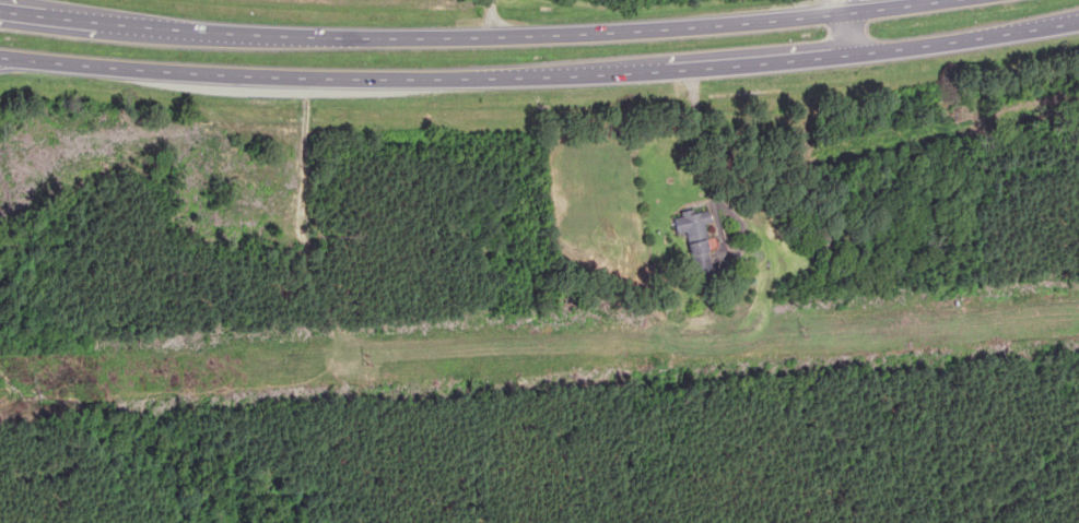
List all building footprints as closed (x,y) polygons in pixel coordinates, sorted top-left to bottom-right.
[(687,234),(694,281),(713,278),(705,225),(710,224),(708,211),(672,216),(675,236),(687,234)]
